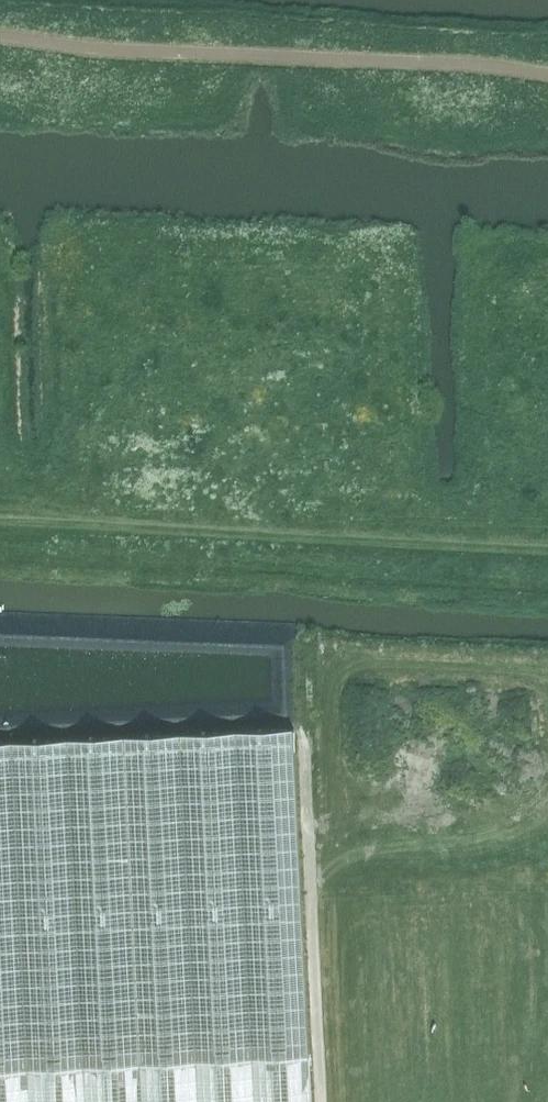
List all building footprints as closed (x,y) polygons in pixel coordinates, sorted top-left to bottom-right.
[(17,1068),(310,1054),(303,899),(294,727),(0,742),(0,1069),(17,1068)] [(310,1054),(17,1068),(0,1069),(0,1101),(313,1101),(310,1054)]
